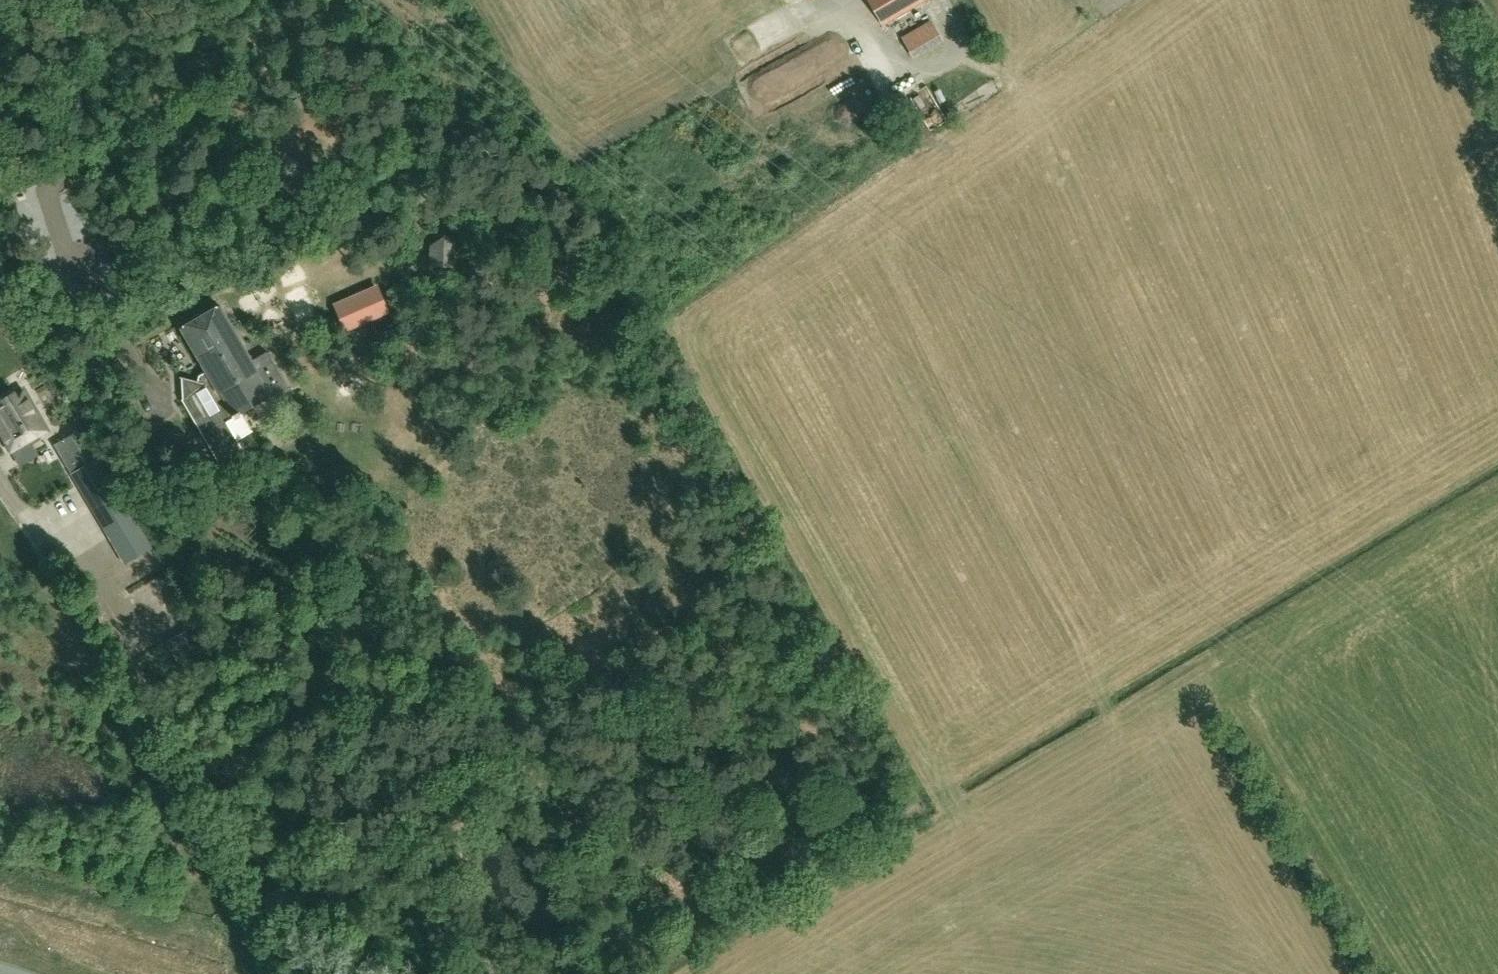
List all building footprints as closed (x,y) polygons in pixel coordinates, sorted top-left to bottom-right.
[(883,23),(922,0),(869,0),(883,23)] [(903,39),(913,56),(942,39),(932,22),(903,39)] [(289,103),(295,111),(300,106),(294,98),(289,103)] [(454,267),(456,235),(445,236),(430,245),(428,265),(454,267)] [(337,303),(348,329),(388,311),(376,286),(337,303)] [(208,370),(200,375),(198,381),(181,376),(180,377),(184,378),(184,390),(183,399),(222,465),(245,451),(238,439),(254,430),(242,411),(265,397),(269,404),(291,390),(269,351),(253,361),(221,307),(222,307),(221,306),(183,328),(183,329),(184,329),(208,370)] [(39,417),(40,416),(24,390),(17,395),(15,392),(0,400),(0,430),(12,451),(32,440),(40,435),(47,431),(39,417)] [(100,457),(97,458),(80,431),(55,445),(73,474),(78,483),(79,482),(127,563),(152,548),(153,547),(100,457)]
